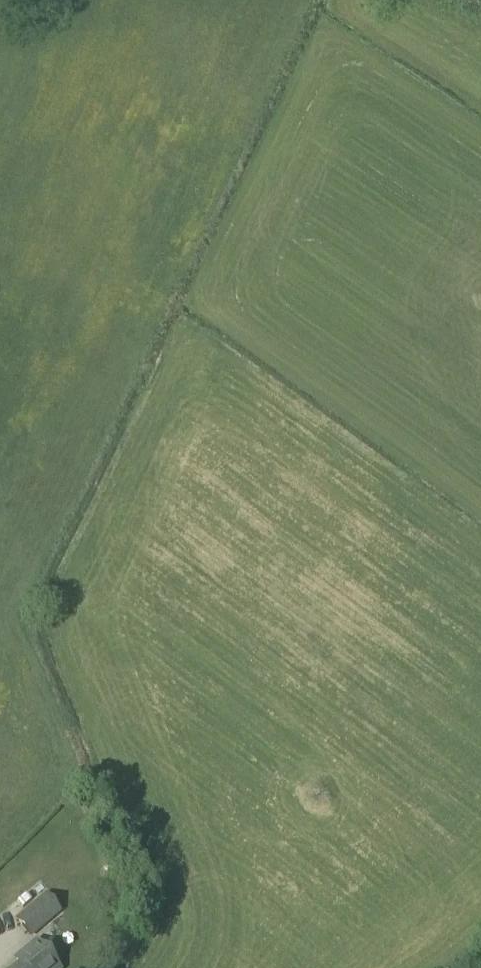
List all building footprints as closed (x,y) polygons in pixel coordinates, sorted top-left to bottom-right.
[(31,938),(62,912),(46,894),(16,919),(31,938)] [(21,964),(16,967),(60,967),(36,940),(16,958),(21,964)]
